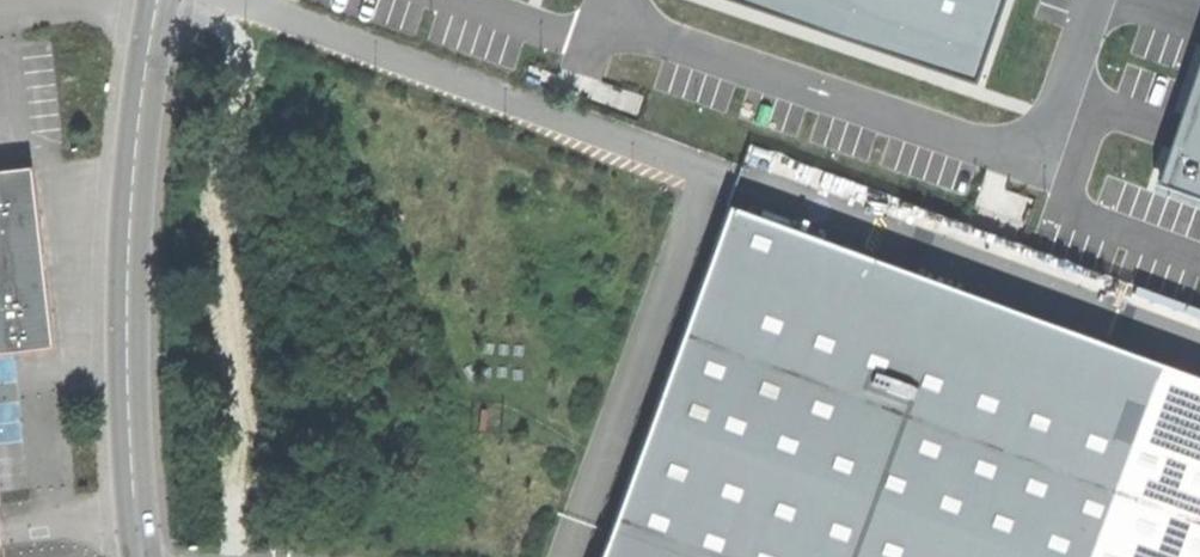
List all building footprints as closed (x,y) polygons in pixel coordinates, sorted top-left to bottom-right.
[(975,78),(1001,0),(745,0),(975,78)] [(1147,166),(1199,184),(1199,14),(1147,166)] [(50,345),(37,228),(30,166),(0,170),(0,351),(50,345)] [(733,207),(602,556),(1199,556),(1199,379),(733,207)]
